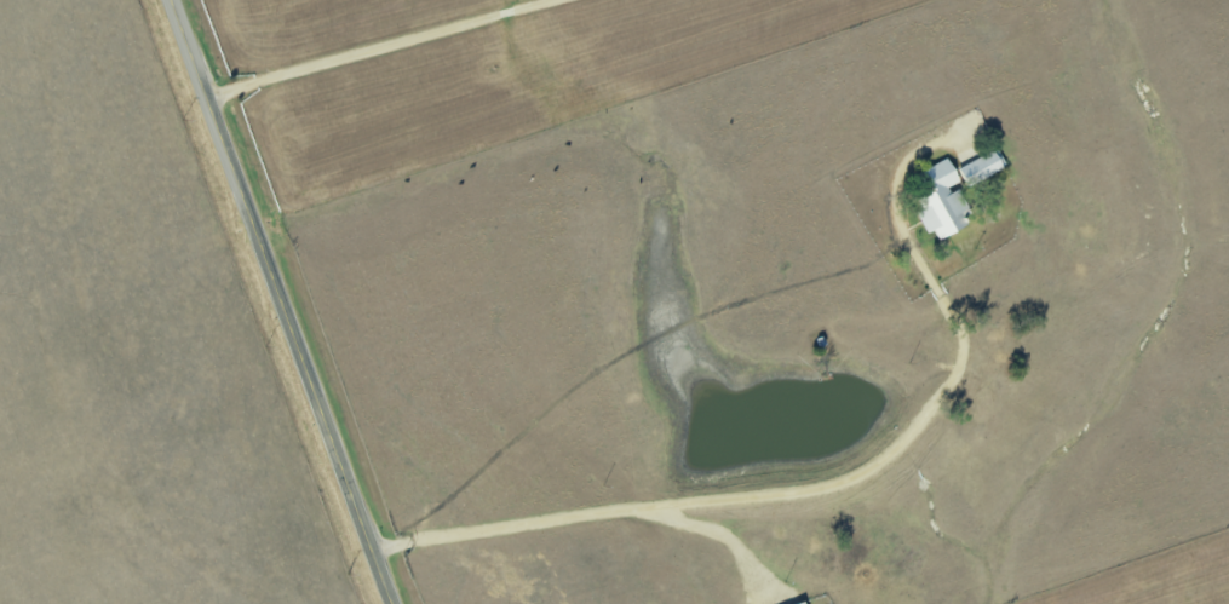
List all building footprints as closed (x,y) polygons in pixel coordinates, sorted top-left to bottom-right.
[(959,168),(968,187),(1006,167),(996,149),(959,168)] [(939,240),(968,225),(961,213),(969,208),(960,190),(952,194),(949,187),(961,181),(948,158),(924,171),(934,190),(913,201),(930,233),(934,230),(939,240)]
